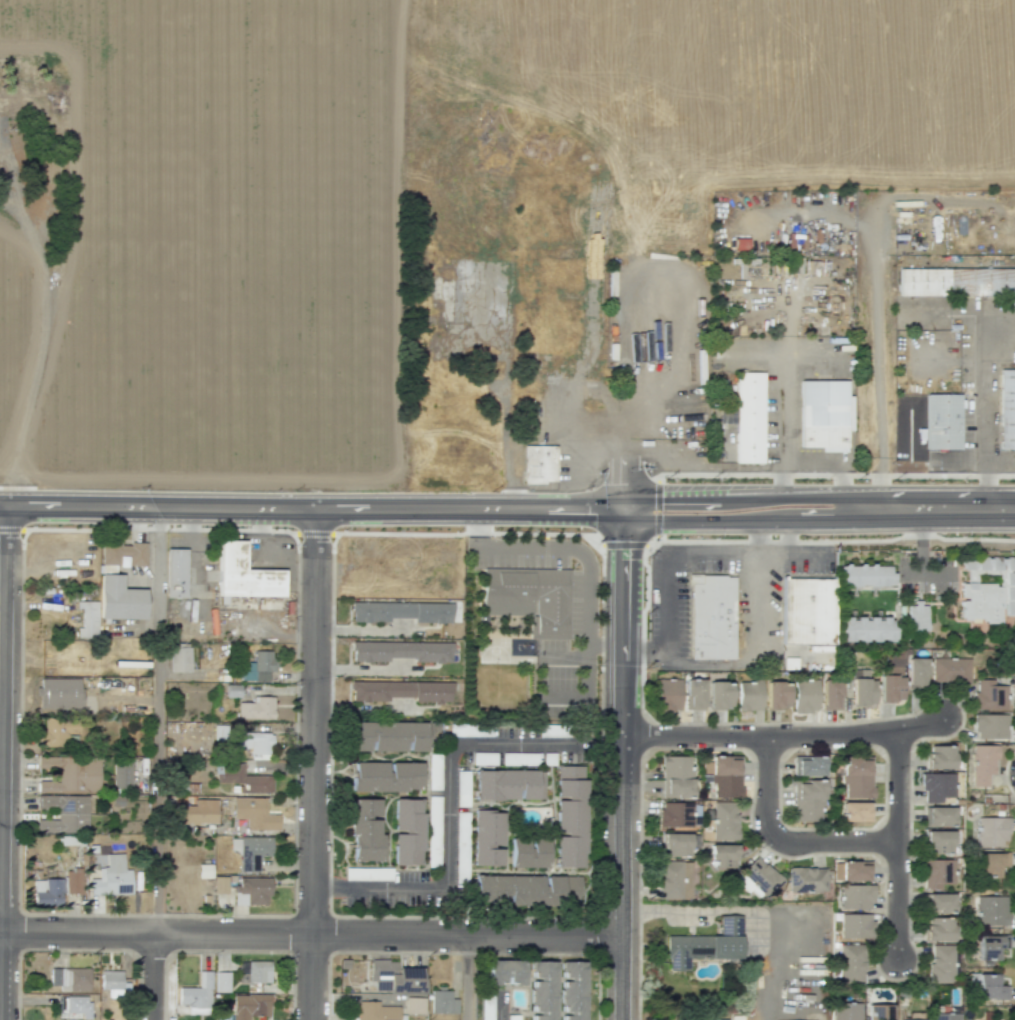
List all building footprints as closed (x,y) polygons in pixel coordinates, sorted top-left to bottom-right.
[(898,295),(1014,295),(1014,268),(898,268),(898,295)] [(999,449),(1014,449),(1014,370),(999,369),(999,449)] [(736,372),(735,463),(762,463),(763,372),(736,372)] [(799,380),(799,447),(820,447),(820,452),(845,452),(845,446),(846,446),(846,380),(799,380)] [(925,394),(925,449),(959,449),(959,394),(925,394)] [(522,445),(522,483),(543,484),(543,481),(555,481),(555,445),(522,445)] [(145,566),(146,544),(121,543),(121,542),(101,541),(101,565),(145,566)] [(218,541),(218,596),(283,596),(283,570),(244,570),(244,541),(218,541)] [(165,549),(164,598),(185,598),(186,549),(165,549)] [(1014,615),(1014,557),(961,557),(961,570),(965,570),(965,583),(959,583),(960,599),(961,619),(982,619),(982,624),(1001,624),(1001,615),(1014,615)] [(839,588),(893,586),(893,565),(838,566),(839,588)] [(529,638),(568,639),(570,569),(483,568),(482,615),(530,616),(529,638)] [(99,574),(99,618),(145,619),(145,589),(122,589),(122,575),(99,574)] [(689,658),(733,659),(733,577),(724,577),(725,575),(699,575),(699,583),(690,583),(689,658)] [(782,579),(781,643),(833,644),(834,579),(782,579)] [(77,638),(96,638),(97,602),(77,601),(77,609),(82,609),(81,628),(77,628),(77,638)] [(451,603),(351,602),(351,622),(389,622),(389,618),(415,618),(415,623),(451,623),(451,603)] [(925,604),(906,604),(907,631),(926,631),(925,604)] [(838,641),(894,642),(894,626),(889,626),(889,618),(838,618),(838,641)] [(451,643),(351,641),(351,662),(389,662),(389,657),(414,657),(414,662),(451,663),(451,643)] [(170,672),(190,671),(190,647),(169,648),(170,672)] [(887,650),(887,667),(880,667),(879,701),(901,702),(902,651),(887,650)] [(242,681),(268,682),(268,672),(274,672),(274,651),(254,651),(254,663),(247,662),(247,670),(242,670),(242,681)] [(906,685),(925,685),(925,658),(907,658),(906,685)] [(931,683),(969,682),(969,658),(931,658),(931,683)] [(868,669),(851,670),(852,706),(875,705),(874,680),(868,680),(868,669)] [(80,678),(39,678),(39,688),(38,688),(38,709),(80,709),(80,678)] [(680,711),(680,678),(656,679),(656,712),(680,711)] [(821,710),(840,710),(841,679),(822,678),(821,710)] [(703,709),(704,679),(685,679),(684,709),(703,709)] [(793,713),(818,712),(817,679),(792,679),(793,713)] [(1006,710),(1006,686),(993,685),(993,680),(974,679),(974,709),(1006,710)] [(731,681),(708,682),(708,708),(731,708),(731,681)] [(761,681),(737,681),(737,705),(761,706),(761,681)] [(388,702),(388,697),(414,697),(414,703),(451,703),(451,682),(350,682),(351,702),(388,702)] [(788,710),(789,682),(766,682),(765,710),(788,710)] [(273,719),(273,697),(253,697),(253,703),(238,702),(237,718),(273,719)] [(1006,715),(974,714),(974,738),(1006,739),(1006,715)] [(37,746),(66,747),(66,734),(78,734),(78,718),(44,718),(43,731),(37,730),(37,746)] [(438,722),(351,722),(351,751),(370,751),(406,751),(425,751),(425,742),(438,742),(438,722)] [(239,748),(250,748),(249,754),(272,754),(272,733),(239,732),(239,748)] [(953,769),(953,746),(928,745),(927,768),(953,769)] [(971,786),(988,786),(988,775),(995,775),(996,745),(972,745),(971,786)] [(99,757),(37,756),(37,768),(58,769),(58,781),(37,781),(36,792),(98,793),(99,757)] [(691,756),(662,756),(661,796),(690,797),(691,756)] [(740,756),(710,756),(710,762),(701,762),(702,775),(711,775),(711,797),(741,797),(740,756)] [(823,776),(823,756),(793,756),(793,775),(823,776)] [(841,775),(871,774),(871,756),(840,756),(841,775)] [(131,790),(131,761),(112,761),(112,790),(131,790)] [(388,762),(388,763),(352,762),(352,791),(420,792),(421,763),(388,762)] [(273,776),(243,775),(243,764),(220,763),(220,783),(239,783),(239,793),(272,793),(273,776)] [(518,799),(544,799),(544,770),(475,771),(475,800),(518,799)] [(953,773),(922,773),(922,802),(941,802),(941,797),(954,797),(953,773)] [(871,774),(871,787),(872,787),(872,798),(844,797),(844,783),(841,783),(841,775),(871,774)] [(822,799),(791,799),(792,780),(822,779),(822,799)] [(36,832),(88,833),(88,796),(36,795),(36,809),(57,809),(57,820),(36,819),(36,832)] [(279,814),(266,814),(266,798),(233,797),(232,818),(246,818),(245,830),(278,830),(279,814)] [(174,823),(216,824),(217,800),(194,799),(194,805),(175,805),(174,823)] [(351,861),(382,861),(382,834),(379,834),(379,818),(379,799),(351,799),(351,861)] [(393,832),(393,865),(422,865),(422,799),(393,799),(393,832)] [(822,799),(822,807),(819,807),(819,821),(790,821),(790,810),(791,810),(791,799),(822,799)] [(736,840),(737,802),(713,801),(712,840),(736,840)] [(840,802),(870,802),(871,821),(841,820),(840,802)] [(658,826),(698,827),(699,803),(659,803),(658,826)] [(954,807),(923,807),(923,826),(953,827),(954,807)] [(501,866),(502,811),(473,811),(472,865),(501,866)] [(977,847),(1006,846),(1005,817),(976,818),(977,847)] [(952,831),(926,830),(925,853),(951,854),(952,831)] [(698,834),(663,833),(662,854),(697,855),(698,834)] [(239,871),(259,872),(259,856),(272,856),(272,837),(230,837),(230,852),(240,852),(239,871)] [(510,839),(510,867),(547,867),(547,838),(529,838),(529,839),(510,839)] [(736,845),(709,844),(709,867),(736,867),(736,845)] [(978,853),(978,878),(1000,878),(1000,867),(1009,866),(1009,852),(978,853)] [(131,893),(131,869),(124,870),(124,854),(106,854),(107,868),(98,868),(98,878),(89,878),(90,894),(131,893)] [(783,881),(755,855),(733,879),(748,893),(752,888),(765,900),(783,881)] [(923,889),(941,889),(941,884),(954,884),(953,859),(922,860),(923,889)] [(658,899),(691,899),(690,861),(657,861),(658,899)] [(833,861),(832,881),(870,881),(871,862),(833,861)] [(825,867),(788,868),(788,892),(825,892),(825,867)] [(81,893),(82,869),(66,869),(65,893),(81,893)] [(580,876),(543,876),(474,875),(474,904),(580,905),(580,876)] [(213,893),(226,894),(227,877),(213,876),(213,893)] [(270,877),(235,878),(235,905),(266,905),(266,897),(270,897),(270,877)] [(64,879),(33,879),(33,906),(63,907),(64,879)] [(873,885),(842,885),(841,909),(872,910),(873,885)] [(953,914),(953,894),(925,893),(924,913),(953,914)] [(1007,896),(975,896),(975,925),(1007,925),(1007,896)] [(870,914),(839,914),(839,938),(870,938),(870,914)] [(741,915),(719,915),(719,935),(666,935),(666,971),(688,971),(688,959),(741,959),(741,915)] [(951,917),(925,918),(926,941),(952,940),(951,917)] [(999,960),(999,948),(1008,948),(1008,935),(977,936),(978,961),(999,960)] [(839,982),(863,983),(864,945),(840,944),(839,982)] [(930,983),(953,983),(952,945),(929,945),(930,983)] [(424,967),(396,967),(396,960),(370,960),(370,981),(374,981),(374,992),(423,993),(424,967)] [(488,985),(524,984),(524,960),(488,960),(488,985)] [(270,982),(270,961),(238,961),(237,982),(270,982)] [(530,961),(529,1013),(530,1013),(530,1019),(554,1019),(555,961),(530,961)] [(585,962),(560,962),(560,1013),(560,1019),(585,1019),(585,962)] [(90,968),(50,968),(50,986),(59,986),(59,991),(90,991),(90,968)] [(122,971),(101,970),(101,989),(109,990),(109,998),(121,998),(122,971)] [(179,987),(178,1004),(188,1005),(188,1014),(210,1014),(211,971),(198,971),(198,988),(179,987)] [(229,972),(215,972),(215,992),(229,992),(229,972)] [(969,990),(977,990),(977,998),(1007,999),(1007,985),(998,985),(999,974),(969,973),(969,990)] [(430,1013),(457,1014),(458,999),(450,999),(451,991),(431,990),(430,1013)] [(248,1015),(269,1016),(269,995),(232,994),(232,1019),(248,1019),(248,1015)] [(89,1019),(89,997),(59,997),(59,1013),(82,1013),(81,1019),(89,1019)] [(405,1013),(424,1013),(425,998),(406,997),(405,1013)] [(398,1006),(378,1006),(378,1001),(358,1001),(358,1019),(398,1019),(398,1006)] [(861,1003),(832,1002),(832,1019),(861,1019),(861,1003)] [(891,1005),(867,1004),(867,1019),(891,1019),(891,1005)]
